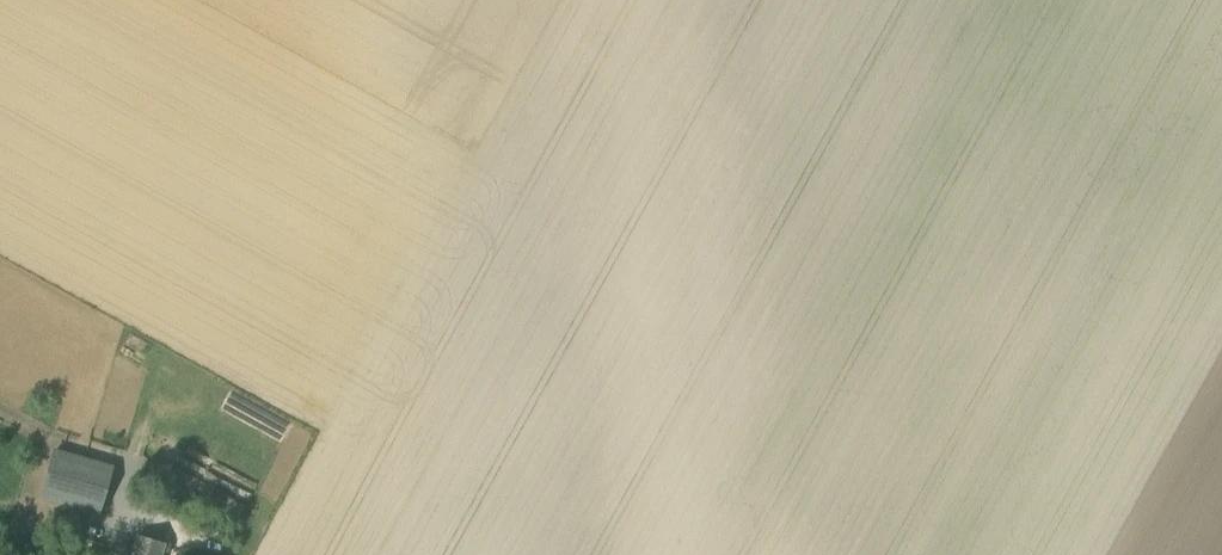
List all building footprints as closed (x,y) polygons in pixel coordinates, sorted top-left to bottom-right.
[(42,496),(99,512),(114,462),(57,445),(42,496)] [(132,554),(162,554),(165,543),(137,535),(132,554)]
